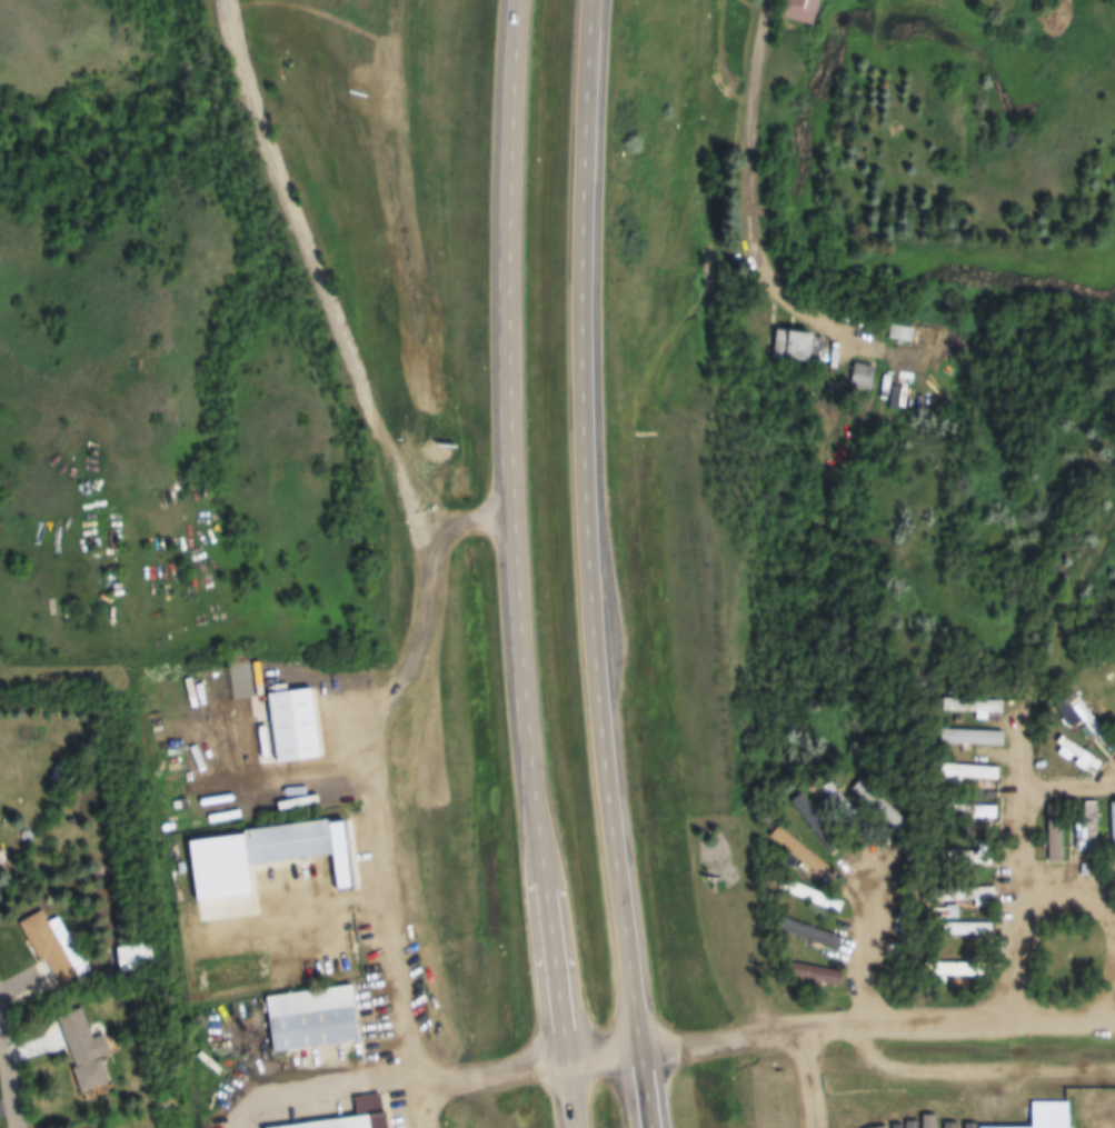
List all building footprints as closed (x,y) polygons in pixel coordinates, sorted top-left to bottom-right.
[(778,19),(810,25),(815,0),(782,0),(778,19)] [(891,340),(915,343),(917,330),(892,327),(891,340)] [(826,336),(776,333),(775,361),(824,364),(826,336)] [(854,391),(877,392),(878,367),(855,366),(854,391)] [(272,765),(314,761),(307,691),(265,695),(272,765)] [(975,714),(974,720),(997,721),(998,702),(941,701),(940,713),(975,714)] [(1055,752),(1093,778),(1102,765),(1063,739),(1055,752)] [(942,790),(962,792),(962,780),(997,783),(998,769),(944,766),(942,790)] [(1097,803),(1083,803),(1083,831),(1083,854),(1097,854),(1097,803)] [(976,834),(990,835),(992,809),(978,808),(976,834)] [(341,855),(337,821),(241,831),(245,866),(341,855)] [(1046,826),(1046,851),(1055,851),(1055,863),(1064,863),(1064,826),(1046,826)] [(804,848),(779,843),(777,851),(802,856),(804,848)] [(991,854),(948,854),(948,867),(991,867),(991,854)] [(780,882),(776,894),(838,915),(842,903),(780,882)] [(973,908),(995,907),(995,889),(930,890),(930,903),(973,902),(973,908)] [(18,923),(55,991),(89,973),(58,917),(47,924),(40,911),(18,923)] [(990,925),(943,925),(943,939),(990,939),(990,925)] [(150,971),(150,946),(116,946),(116,971),(150,971)] [(930,964),(930,977),(985,977),(985,964),(930,964)] [(270,1054),(355,1043),(348,987),(263,998),(270,1054)] [(59,1029),(79,1092),(106,1084),(98,1059),(111,1055),(105,1036),(92,1040),(86,1020),(59,1029)] [(378,1095),(350,1098),(353,1119),(283,1127),(382,1127),(378,1095)] [(1065,1103),(1030,1103),(1029,1127),(1065,1127),(1065,1103)]
